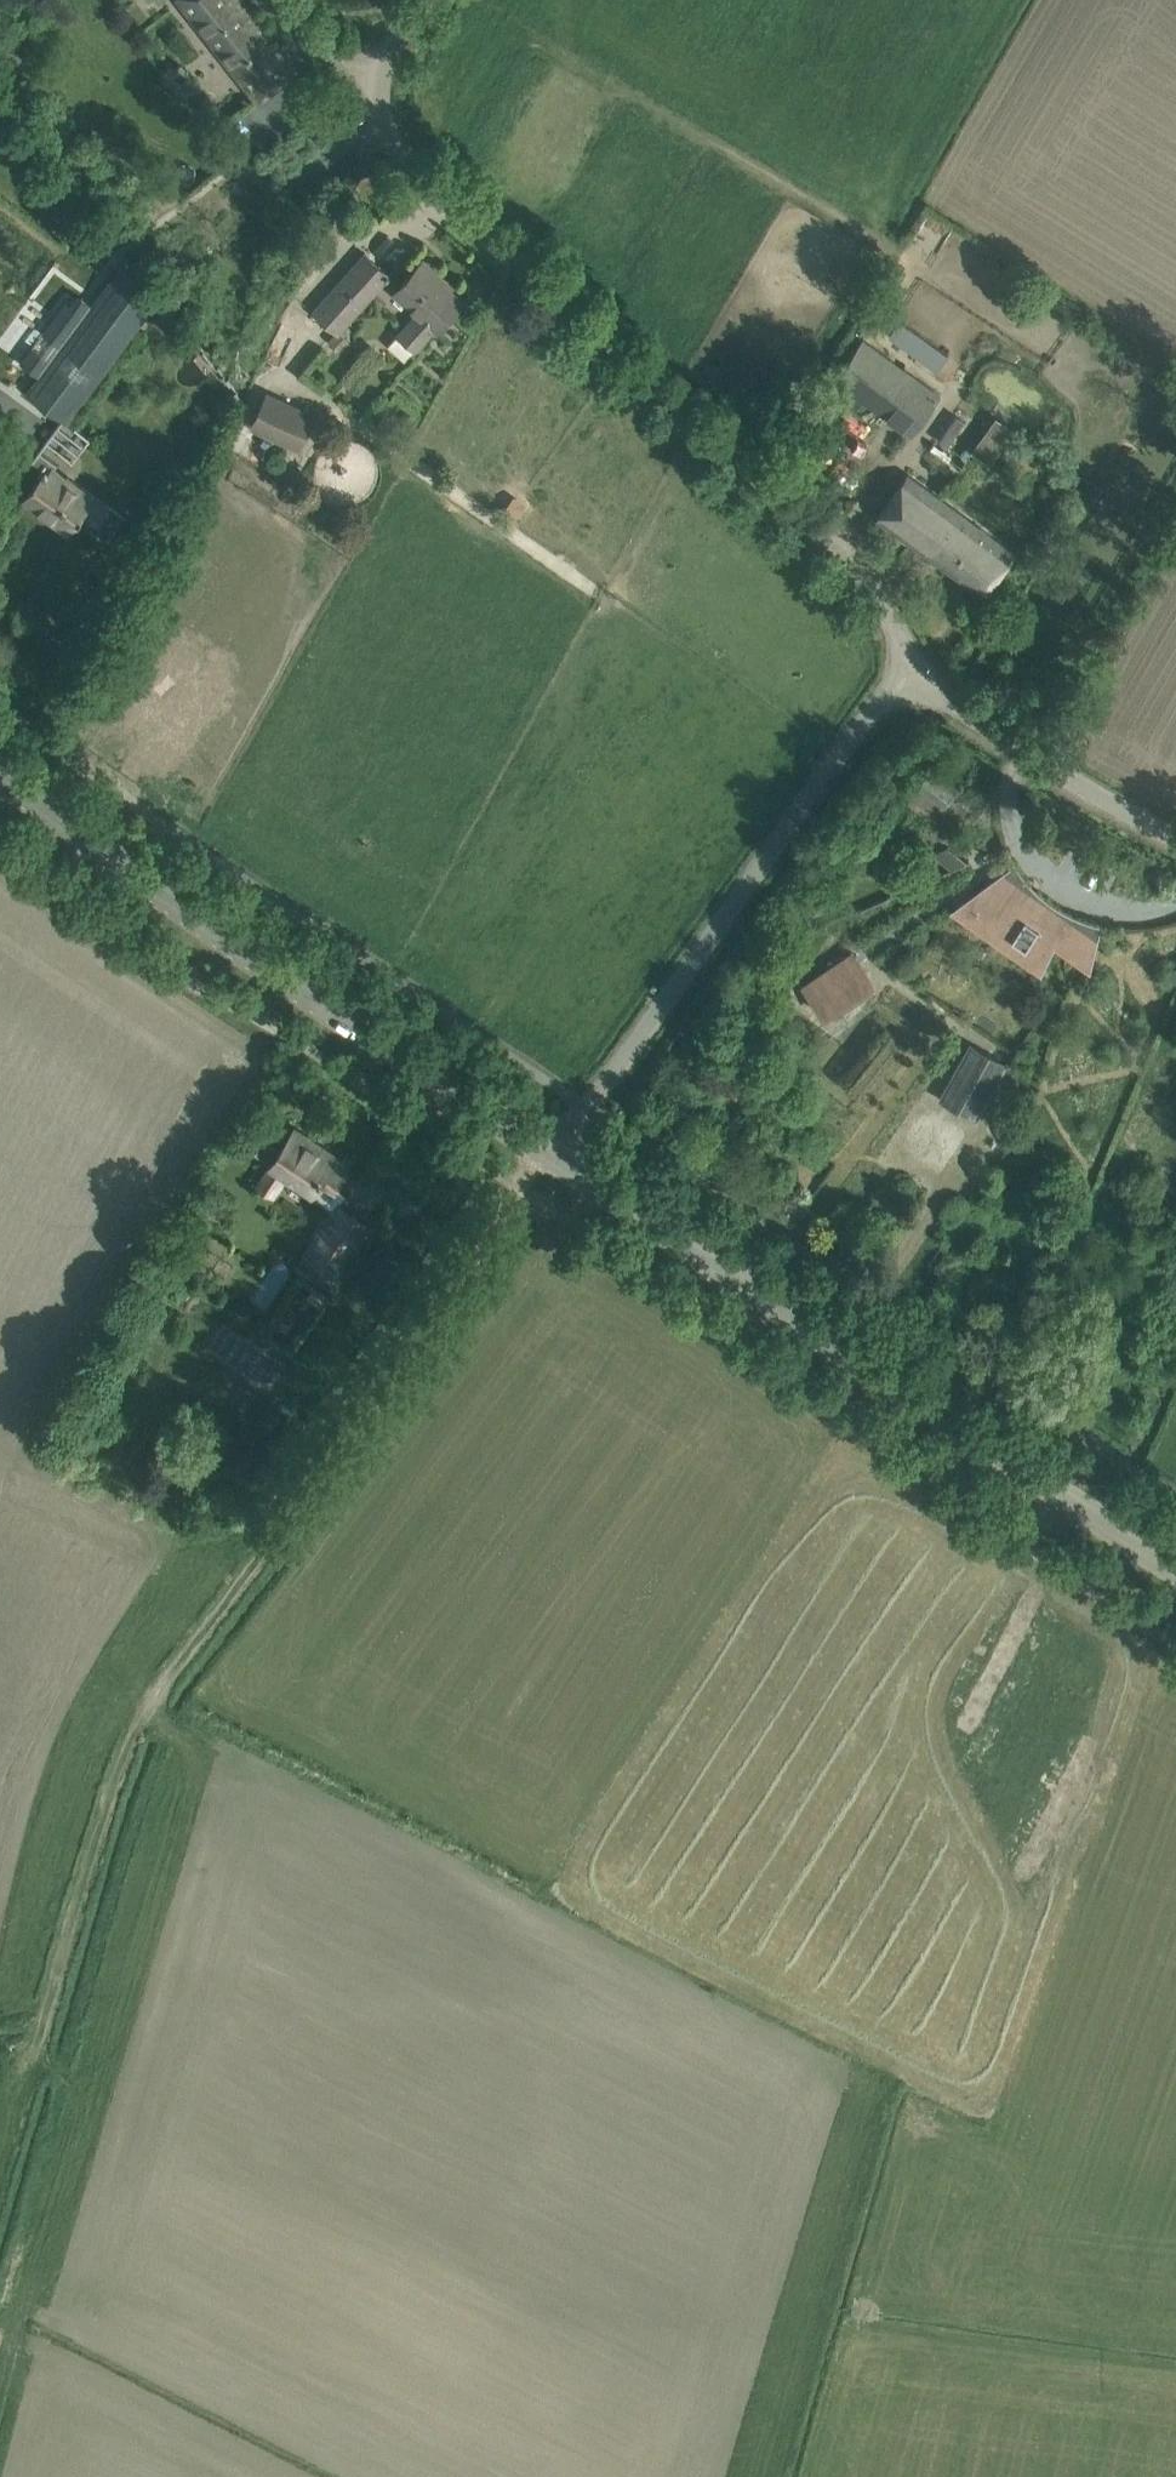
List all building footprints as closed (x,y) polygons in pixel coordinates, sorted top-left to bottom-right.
[(257,100),(294,70),(239,0),(179,0),(257,100)] [(390,275),(365,252),(312,311),(335,332),(329,339),(337,347),(347,336),(340,330),(390,275)] [(445,294),(433,283),(438,278),(420,263),(395,291),(416,311),(396,334),(415,350),(422,342),(435,328),(436,330),(462,301),(449,289),(445,294)] [(38,375),(26,391),(39,400),(42,395),(58,407),(54,412),(67,421),(160,295),(139,279),(130,291),(110,276),(84,313),(38,375)] [(864,341),(836,380),(912,435),(940,396),(864,341)] [(298,452),(316,413),(266,390),(248,428),(298,452)] [(956,411),(949,420),(974,438),(980,429),(956,411)] [(1013,430),(997,419),(990,428),(1006,440),(1013,430)] [(87,495),(51,468),(56,461),(40,449),(18,479),(31,488),(25,496),(69,529),(81,512),(96,523),(108,506),(89,492),(87,495)] [(1014,551),(907,474),(876,517),(983,594),(1014,551)] [(1012,858),(1006,847),(1004,848),(1007,855),(1011,863),(1014,866),(950,908),(1040,972),(1054,945),(1090,972),(1101,927),(1113,929),(1121,930),(1120,927),(1108,925),(1096,923),(1085,919),(1073,914),(1063,909),(1052,902),(1043,895),(1034,887),(1025,878),(1018,868),(1012,858)] [(853,948),(801,984),(824,1017),(876,981),(853,948)] [(972,1041),(939,1097),(975,1118),(1009,1062),(972,1041)] [(292,1132),(259,1182),(274,1192),(287,1172),(312,1189),(310,1192),(328,1204),(339,1212),(343,1207),(353,1190),(338,1181),(349,1163),(328,1150),(325,1156),(306,1145),(307,1142),(292,1132)] [(339,1212),(310,1256),(342,1277),(375,1228),(343,1207),(339,1212)] [(329,1285),(335,1274),(302,1255),(296,1266),(329,1285)]
